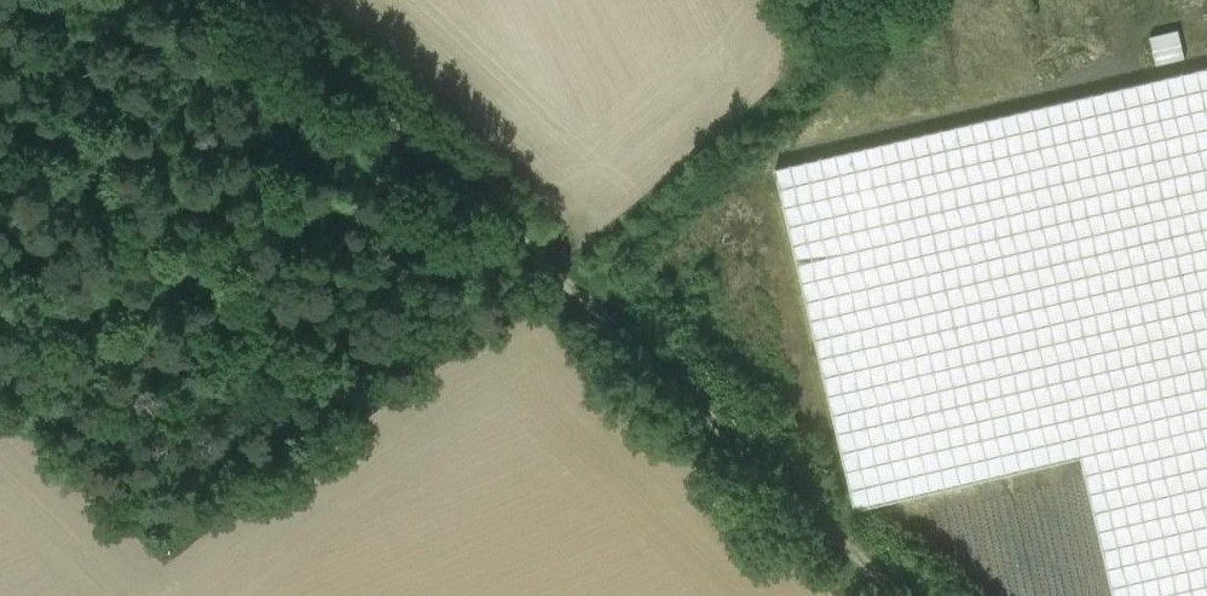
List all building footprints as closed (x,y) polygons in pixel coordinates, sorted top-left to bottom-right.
[(1148,34),(1155,64),(1184,57),(1177,27),(1148,34)] [(775,170),(855,511),(1082,458),(1114,595),(1206,595),(1206,69),(775,170)]
